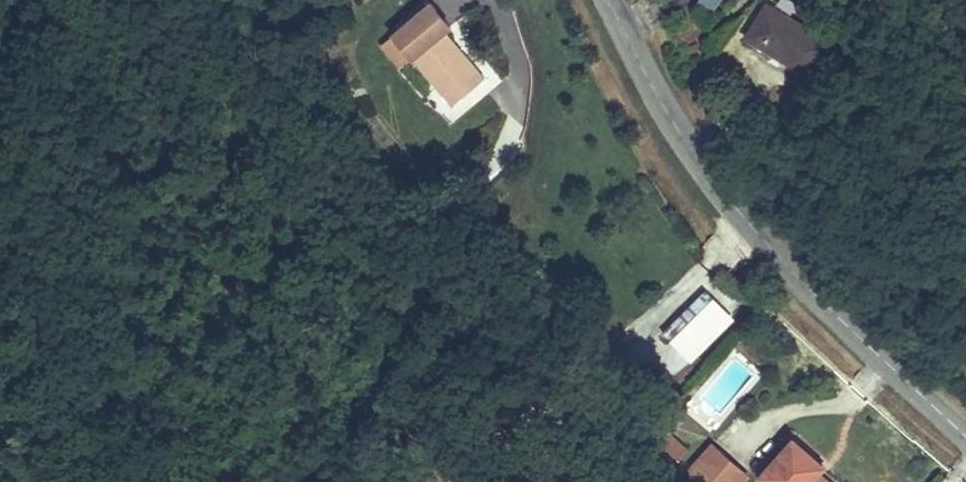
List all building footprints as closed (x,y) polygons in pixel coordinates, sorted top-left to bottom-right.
[(721,0),(695,0),(694,3),(713,14),(721,0)] [(428,1),(389,34),(412,61),(457,114),(487,88),(443,34),(450,27),(428,1)] [(824,49),(769,10),(748,39),(803,79),(824,49)] [(412,61),(389,34),(378,43),(401,69),(412,61)] [(711,297),(668,341),(690,363),(733,319),(711,297)] [(666,346),(655,363),(672,374),(684,358),(666,346)] [(678,407),(666,420),(676,428),(687,416),(678,407)] [(676,428),(666,420),(660,428),(658,439),(680,459),(694,445),(676,428)] [(796,441),(764,478),(769,481),(827,481),(821,476),(827,469),(796,441)] [(707,481),(711,481),(731,461),(716,446),(694,469),(707,481)] [(711,481),(741,481),(747,475),(731,461),(711,481)]
